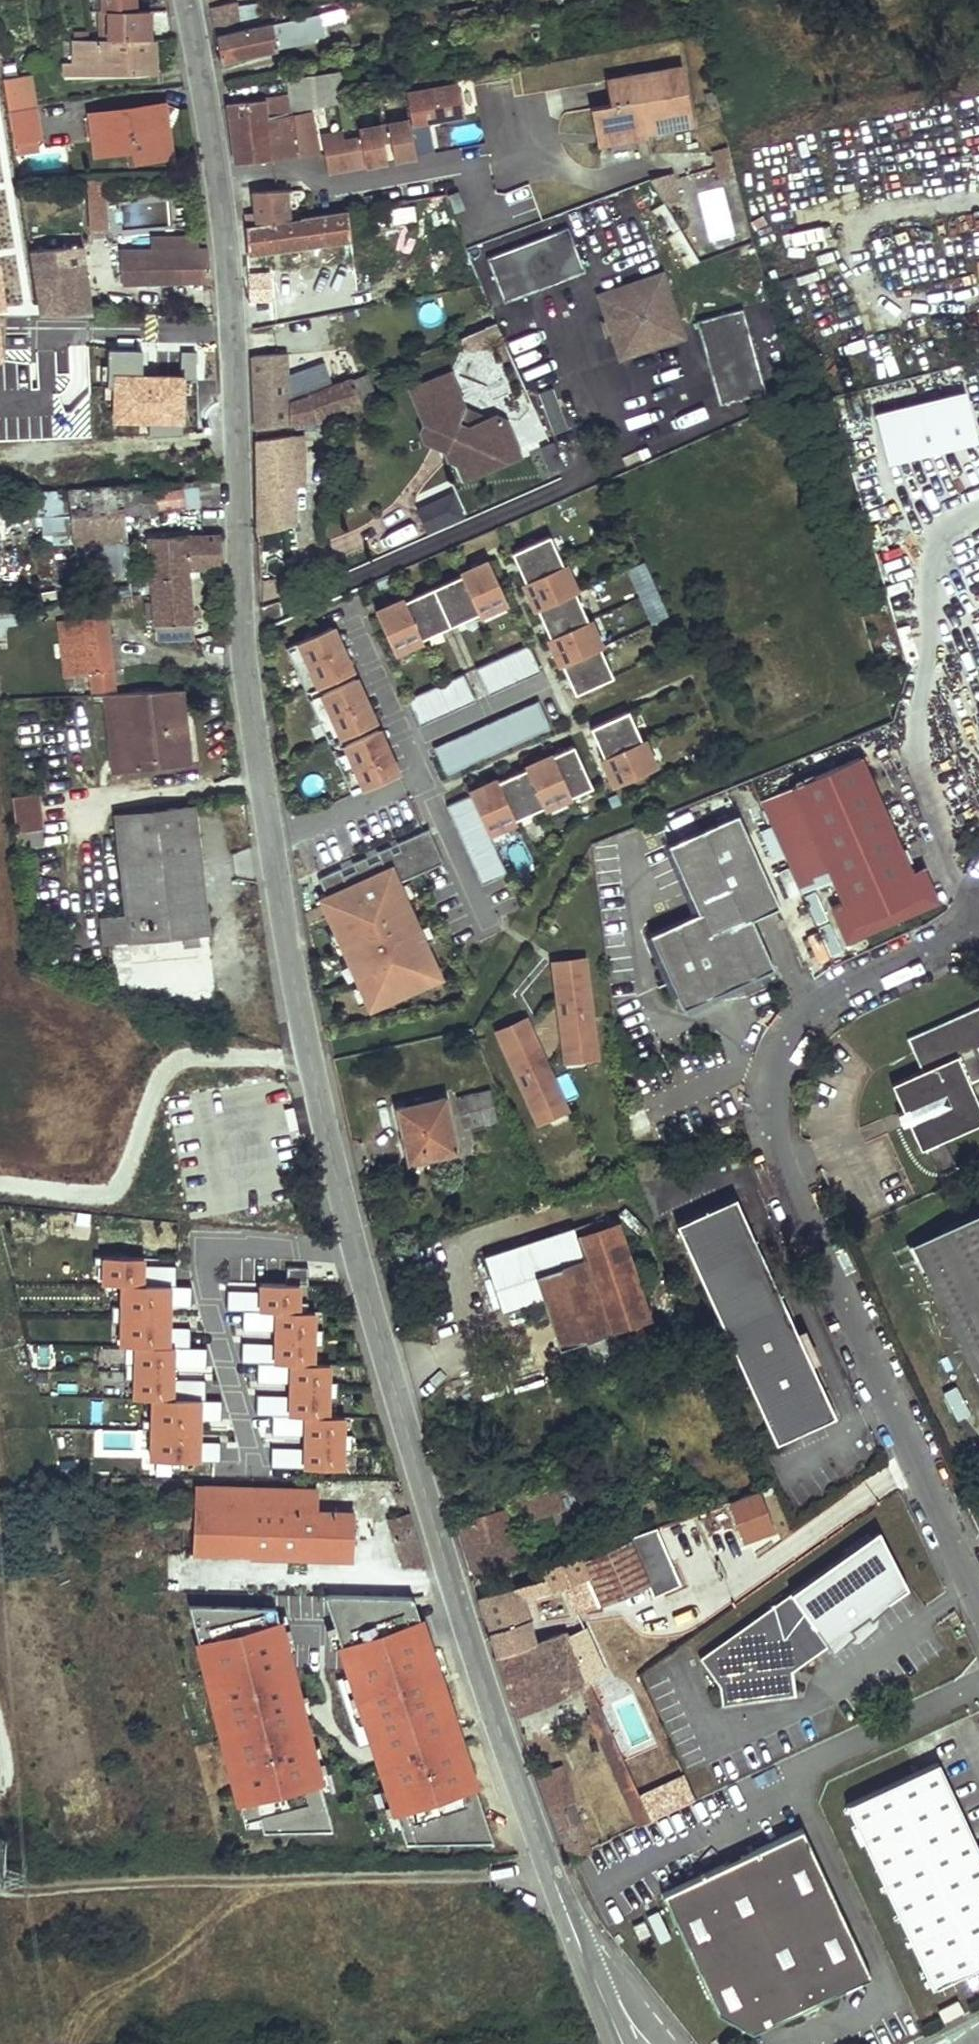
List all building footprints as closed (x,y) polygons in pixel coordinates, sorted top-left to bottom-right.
[(98,14),(102,14),(134,12),(133,0),(98,0),(98,14)] [(216,34),(243,29),(238,1),(211,6),(216,34)] [(216,34),(220,61),(313,42),(313,37),(323,36),(322,24),(350,19),(347,7),(243,29),(216,34)] [(102,14),(103,41),(149,40),(148,12),(134,12),(102,14)] [(153,72),(152,40),(149,40),(103,41),(72,42),(72,62),(61,63),(62,75),(153,72)] [(591,110),(595,136),(644,128),(645,132),(691,124),(682,68),(641,76),(640,73),(606,79),(610,105),(591,110)] [(266,113),(352,97),(347,72),(288,80),(290,97),(227,104),(236,163),(238,163),(271,159),(267,118),(266,115),(266,113)] [(29,73),(1,78),(6,109),(11,141),(39,137),(29,73)] [(462,116),(456,85),(405,94),(411,125),(462,116)] [(692,89),(694,126),(717,125),(716,88),(692,89)] [(561,93),(565,136),(591,134),(588,90),(561,93)] [(162,105),(86,117),(92,156),(128,151),(130,163),(163,157),(160,137),(155,137),(153,125),(165,122),(162,105)] [(313,108),(266,115),(267,118),(271,159),(320,151),(313,108)] [(407,120),(387,123),(392,160),(413,156),(407,120)] [(160,137),(163,157),(170,156),(165,122),(153,125),(155,137),(160,137)] [(342,130),(321,133),(326,170),(341,168),(341,162),(363,159),(363,165),(384,161),(379,124),(358,128),(359,136),(344,139),(342,130)] [(358,128),(342,130),(344,139),(359,136),(358,128)] [(644,128),(595,136),(598,149),(647,139),(645,132),(644,128)] [(363,159),(341,162),(341,168),(363,165),(363,159)] [(734,174),(731,163),(715,168),(718,179),(734,174)] [(670,173),(648,179),(648,180),(653,186),(674,180),(670,173)] [(674,180),(653,186),(663,203),(677,200),(674,180)] [(286,190),(252,191),(255,212),(256,224),(288,219),(286,190)] [(458,191),(447,195),(453,213),(465,209),(458,191)] [(106,230),(105,204),(89,205),(90,230),(106,230)] [(245,228),(246,253),(347,238),(343,210),(287,219),(287,222),(245,228)] [(247,226),(256,224),(255,212),(245,213),(247,226)] [(466,254),(491,320),(502,317),(490,286),(565,256),(553,221),(466,254)] [(77,247),(29,252),(38,314),(84,316),(77,247)] [(207,250),(119,252),(120,283),(210,280),(207,250)] [(605,298),(599,300),(605,318),(605,319),(615,316),(620,329),(610,333),(610,334),(616,352),(622,351),(624,356),(676,340),(674,333),(680,331),(663,279),(657,281),(656,275),(603,292),(605,298)] [(744,309),(695,323),(719,408),(768,394),(744,309)] [(605,318),(598,320),(603,336),(610,334),(610,333),(620,329),(615,316),(605,319),(605,318)] [(495,332),(492,324),(455,338),(458,347),(465,350),(481,344),(485,338),(484,336),(495,332)] [(287,425),(286,402),(285,384),(283,354),(251,357),(255,430),(287,425)] [(286,402),(332,385),(326,367),(285,384),(286,402)] [(445,370),(407,387),(423,421),(419,428),(424,437),(432,440),(438,437),(446,439),(445,445),(449,454),(456,457),(465,453),(488,461),(493,447),(513,437),(502,413),(491,409),(464,422),(453,419),(452,415),(459,401),(445,370)] [(286,402),(287,425),(314,420),(373,399),(365,373),(332,385),(286,402)] [(558,438),(574,432),(557,389),(542,395),(558,438)] [(878,408),(886,460),(977,445),(969,394),(878,408)] [(255,440),(257,532),(293,523),(291,436),(255,440)] [(513,437),(493,447),(488,461),(518,448),(513,437)] [(465,453),(456,457),(464,472),(488,461),(465,453)] [(186,505),(220,504),(219,482),(185,483),(186,505)] [(129,570),(122,484),(66,487),(71,540),(73,540),(76,571),(129,570)] [(159,511),(185,505),(181,487),(154,493),(159,511)] [(428,538),(467,521),(454,491),(415,508),(428,538)] [(550,535),(511,552),(575,695),(616,679),(550,535)] [(219,567),(219,537),(147,537),(155,639),(192,637),(186,567),(219,567)] [(488,563),(373,614),(392,655),(506,605),(488,563)] [(81,618),(67,620),(71,672),(88,671),(89,692),(112,691),(106,615),(81,618)] [(71,672),(67,620),(58,620),(63,673),(71,672)] [(336,624),(295,642),(363,793),(403,774),(336,624)] [(533,645),(474,669),(485,697),(545,672),(533,645)] [(464,675),(405,700),(416,728),(476,703),(464,675)] [(188,761),(179,689),(114,694),(122,769),(188,761)] [(112,770),(122,769),(114,694),(105,694),(112,770)] [(539,702),(434,750),(446,777),(551,729),(539,702)] [(630,712),(590,730),(616,788),(656,770),(630,712)] [(958,753),(978,801),(978,744),(958,753)] [(575,750),(448,806),(483,885),(509,874),(491,834),(592,789),(575,750)] [(903,868),(850,754),(781,785),(834,900),(842,916),(834,920),(840,934),(856,927),(851,919),(869,911),(873,919),(885,919),(892,911),(888,902),(906,894),(910,903),(924,896),(918,881),(910,885),(903,868)] [(11,796),(15,832),(37,830),(32,793),(11,796)] [(193,807),(116,816),(127,914),(130,940),(207,932),(193,807)] [(772,908),(729,815),(660,848),(691,914),(642,936),(670,997),(676,994),(696,1002),(766,968),(744,921),(772,908)] [(15,832),(17,848),(38,846),(37,830),(15,832)] [(404,842),(418,872),(441,862),(428,832),(404,842)] [(910,864),(903,868),(910,885),(918,881),(910,864)] [(390,865),(316,898),(368,1015),(443,982),(390,865)] [(34,903),(32,889),(25,889),(28,904),(34,903)] [(906,894),(888,902),(892,911),(910,903),(906,894)] [(834,900),(826,904),(834,920),(842,916),(834,900)] [(869,911),(851,919),(856,927),(873,919),(869,911)] [(97,944),(130,940),(127,914),(94,918),(97,944)] [(49,953),(39,951),(35,965),(46,968),(49,953)] [(586,954),(550,958),(563,1065),(598,1061),(586,954)] [(676,994),(670,997),(676,1012),(696,1002),(676,994)] [(904,1039),(917,1070),(889,1083),(898,1103),(904,1100),(914,1124),(909,1126),(919,1149),(926,1145),(936,1170),(953,1162),(942,1138),(978,1122),(978,1104),(969,1081),(978,1077),(978,1048),(978,1047),(978,1006),(904,1039)] [(526,1016),(495,1030),(539,1127),(570,1113),(526,1016)] [(486,1090),(466,1095),(473,1124),(492,1120),(486,1090)] [(457,1151),(445,1095),(396,1107),(407,1154),(432,1149),(434,1156),(457,1151)] [(455,1098),(461,1127),(473,1124),(466,1095),(455,1098)] [(797,1330),(733,1196),(674,1225),(778,1441),(837,1413),(812,1360),(816,1358),(802,1328),(797,1330)] [(915,1247),(978,1373),(978,1213),(915,1247)] [(650,1317),(619,1222),(580,1235),(577,1225),(487,1254),(503,1305),(512,1310),(546,1299),(561,1347),(650,1317)] [(147,1260),(105,1258),(104,1283),(123,1284),(178,1286),(179,1266),(147,1265),(147,1260)] [(242,1312),(302,1313),(303,1285),(259,1283),(259,1291),(228,1290),(228,1312),(242,1312)] [(178,1286),(123,1284),(121,1346),(136,1347),(190,1348),(191,1328),(174,1328),(174,1307),(193,1307),(194,1286),(178,1286)] [(259,1363),(316,1365),(317,1314),(302,1313),(242,1312),(241,1331),(275,1332),(275,1343),(244,1342),(243,1363),(259,1363)] [(190,1348),(136,1347),(135,1399),(150,1399),(208,1401),(209,1382),(177,1381),(177,1368),(206,1369),(206,1349),(190,1348)] [(273,1416),(330,1418),(332,1365),(316,1365),(259,1363),(258,1382),(289,1383),(288,1394),(256,1393),(256,1416),(273,1416)] [(208,1401),(150,1399),(148,1461),(220,1463),(221,1442),(203,1442),(203,1422),(223,1422),(224,1401),(208,1401)] [(330,1418),(273,1416),(272,1436),(305,1437),(304,1449),(271,1448),(271,1467),(345,1470),(346,1419),(330,1418)] [(513,1506),(526,1502),(531,1518),(552,1511),(564,1507),(559,1494),(570,1490),(565,1475),(509,1494),(513,1506)] [(269,1489),(249,1488),(248,1556),(351,1558),(353,1513),(313,1512),(314,1490),(293,1489),(292,1480),(270,1479),(269,1489)] [(191,1507),(174,1506),(173,1527),(192,1528),(191,1554),(248,1556),(249,1488),(193,1487),(191,1507)] [(741,1547),(774,1540),(764,1492),(731,1499),(741,1547)] [(564,1507),(552,1511),(557,1528),(608,1511),(603,1494),(564,1507)] [(466,1546),(510,1532),(503,1509),(457,1522),(463,1547),(466,1546)] [(880,1528),(791,1589),(828,1640),(838,1652),(848,1641),(861,1642),(880,1626),(881,1613),(911,1590),(880,1528)] [(466,1546),(472,1574),(518,1561),(510,1532),(466,1546)] [(650,1582),(646,1573),(630,1537),(580,1560),(596,1597),(599,1605),(650,1582)] [(578,1556),(541,1568),(549,1591),(560,1587),(570,1584),(578,1603),(596,1597),(580,1560),(578,1556)] [(669,1563),(646,1573),(650,1582),(655,1594),(678,1582),(669,1563)] [(495,1653),(533,1639),(518,1587),(479,1598),(495,1653)] [(828,1640),(791,1589),(700,1654),(720,1682),(723,1701),(796,1691),(793,1666),(828,1640)] [(414,1598),(324,1596),(405,1843),(494,1840),(414,1598)] [(276,1607),(192,1605),(249,1830),(334,1831),(276,1607)] [(495,1653),(515,1713),(580,1685),(592,1711),(600,1708),(589,1681),(566,1629),(533,1639),(495,1653)] [(600,1708),(592,1711),(603,1736),(611,1731),(600,1708)] [(634,1784),(611,1731),(603,1736),(599,1738),(622,1789),(634,1784)] [(935,1761),(842,1804),(927,1990),(978,1966),(978,1851),(976,1852),(935,1761)] [(591,1853),(557,1766),(536,1773),(568,1860),(591,1853)] [(660,1813),(694,1799),(683,1776),(650,1790),(660,1813)] [(634,1784),(622,1789),(637,1821),(648,1816),(634,1784)] [(651,1821),(648,1816),(637,1821),(639,1827),(651,1821)] [(754,1835),(761,1848),(789,1834),(783,1821),(754,1835)] [(799,1831),(659,1896),(713,2017),(748,2037),(868,1979),(799,1831)]
